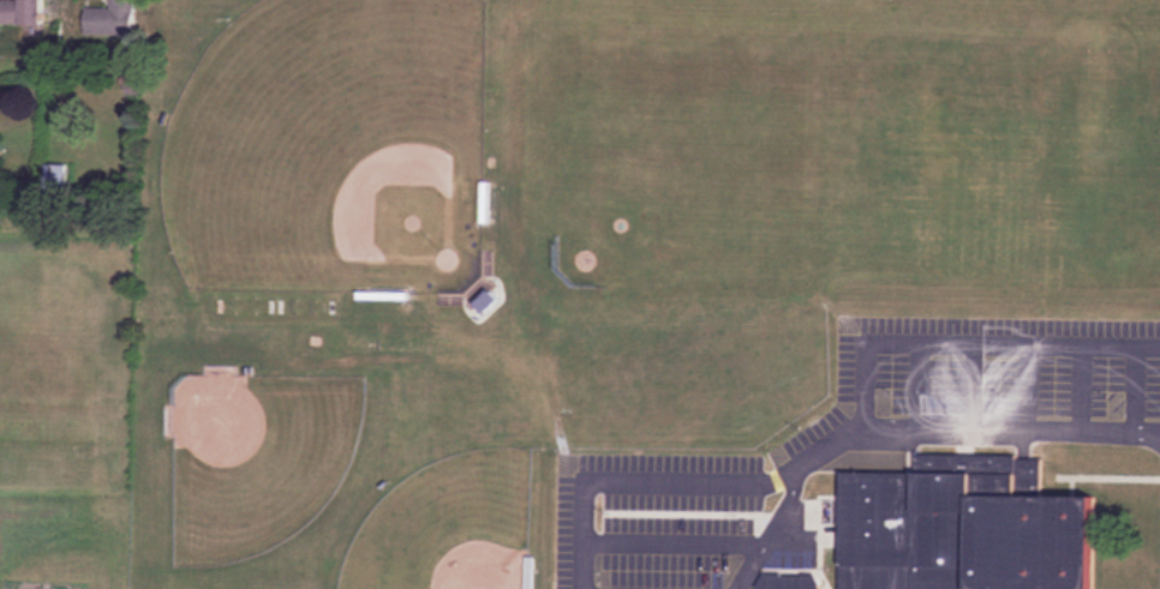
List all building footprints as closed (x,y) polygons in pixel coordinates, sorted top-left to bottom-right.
[(43,25),(43,0),(0,0),(0,25),(43,25)] [(132,36),(132,0),(110,0),(110,8),(84,8),(84,35),(132,36)] [(44,190),(64,191),(65,166),(44,166),(44,190)] [(1093,495),(1041,494),(1041,456),(910,453),(910,473),(842,471),(840,588),(1091,588),(1093,495)] [(820,576),(766,575),(758,588),(819,588),(820,576)]
